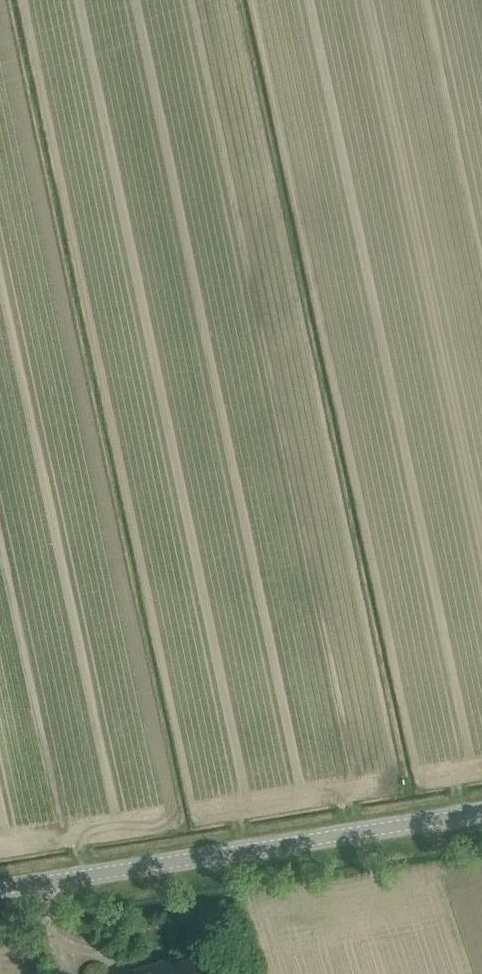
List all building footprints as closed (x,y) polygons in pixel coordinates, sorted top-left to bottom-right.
[(137,967),(139,973),(198,973),(192,956),(157,967),(155,961),(137,967)]
